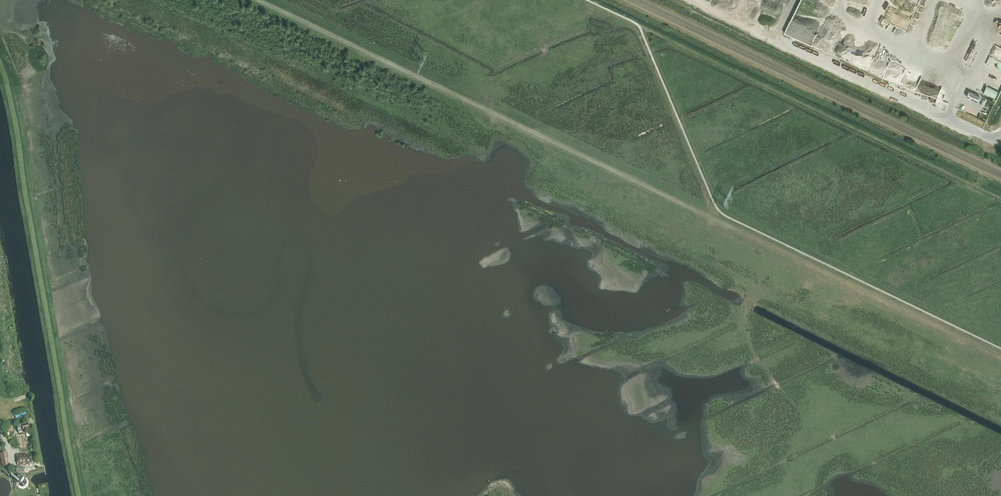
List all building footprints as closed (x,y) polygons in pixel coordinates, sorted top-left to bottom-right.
[(1000,92),(987,86),(983,93),(996,99),(1000,92)] [(980,96),(969,91),(966,96),(977,102),(980,96)] [(7,453),(0,454),(0,455),(2,467),(8,466),(7,458),(8,458),(7,453)] [(27,455),(26,454),(17,454),(18,465),(26,465),(26,463),(33,463),(32,455),(27,455)] [(18,485),(19,486),(21,487),(22,487),(24,487),(25,486),(26,484),(27,483),(27,482),(26,480),(25,479),(24,478),(23,478),(21,478),(20,478),(19,479),(18,480),(17,482),(18,483),(18,485)]
